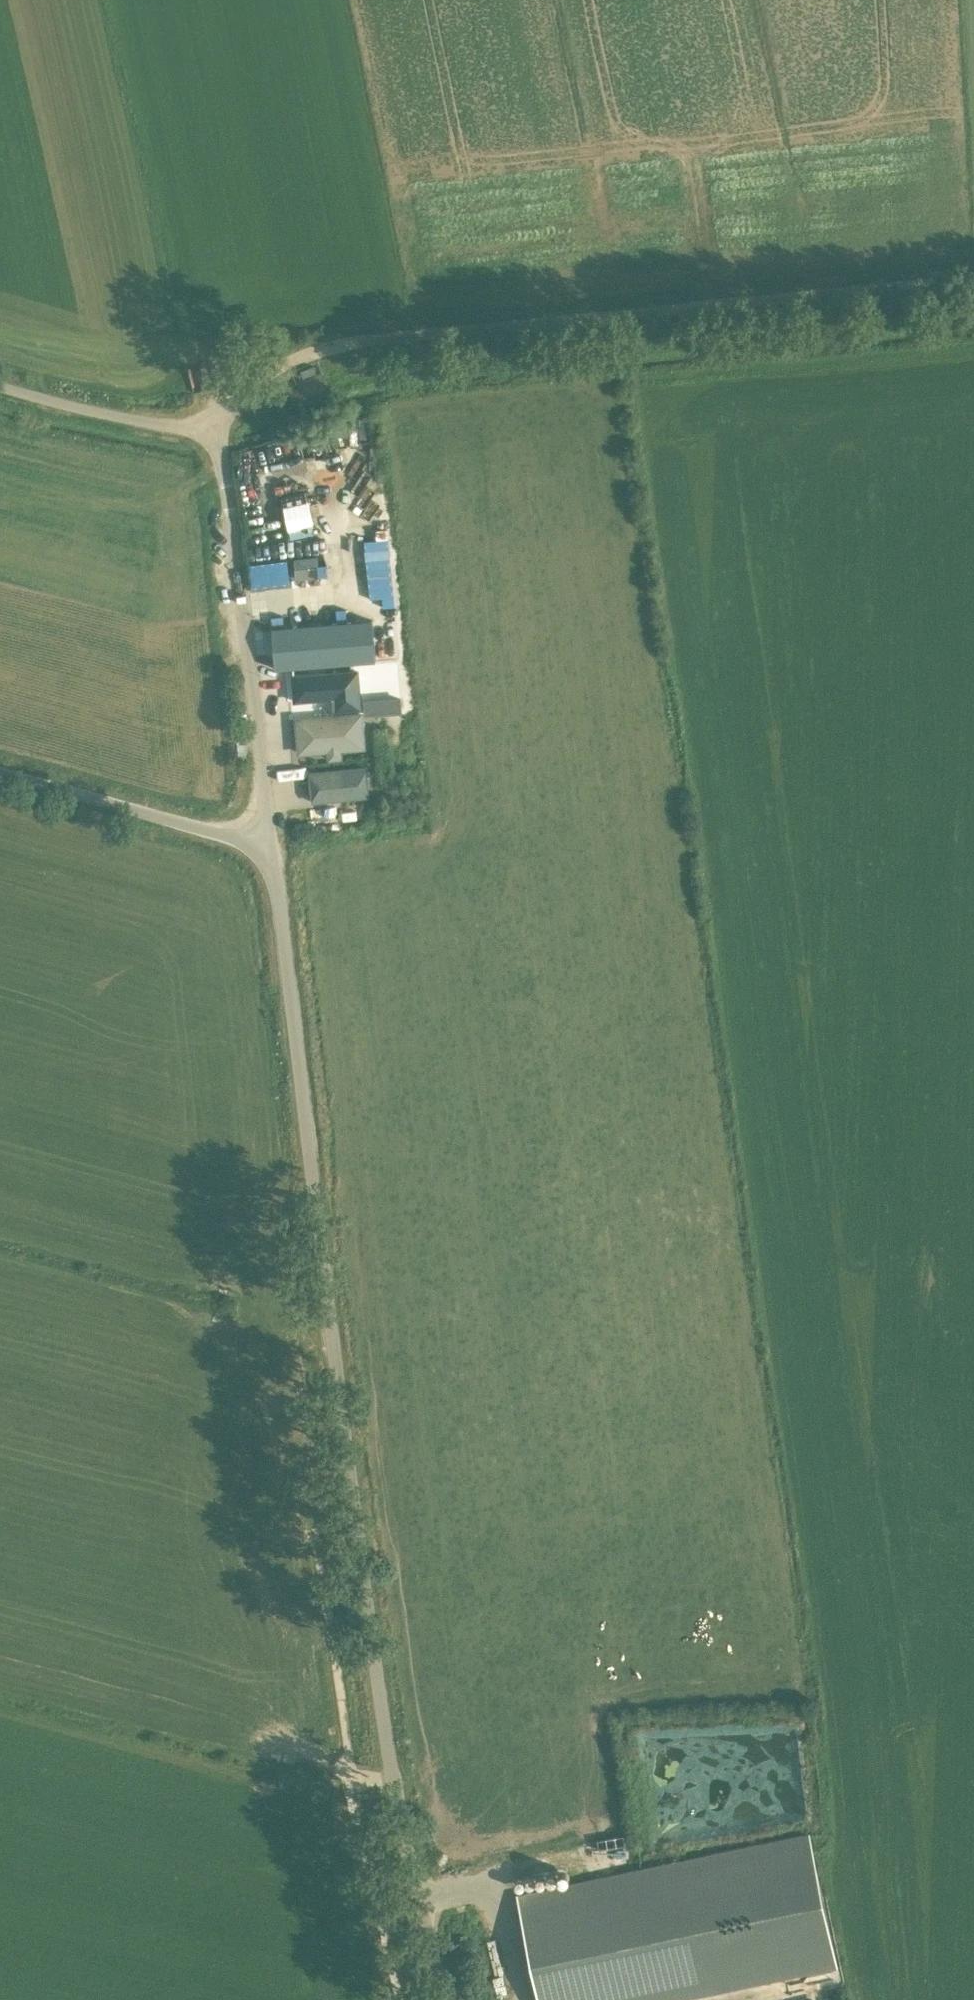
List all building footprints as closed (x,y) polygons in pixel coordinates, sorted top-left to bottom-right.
[(318,581),(319,566),(304,565),(303,581),(318,581)] [(373,620),(272,628),(276,669),(376,660),(373,620)] [(351,714),(350,708),(361,707),(358,671),(292,676),(294,700),(329,697),(330,697),(331,709),(332,716),(351,714)] [(401,697),(364,699),(365,713),(402,711),(401,697)] [(299,723),(303,757),(366,751),(364,718),(299,723)] [(368,792),(366,771),(317,777),(318,798),(368,792)] [(801,1837),(517,1902),(540,1999),(698,1999),(831,1970),(801,1837)]
